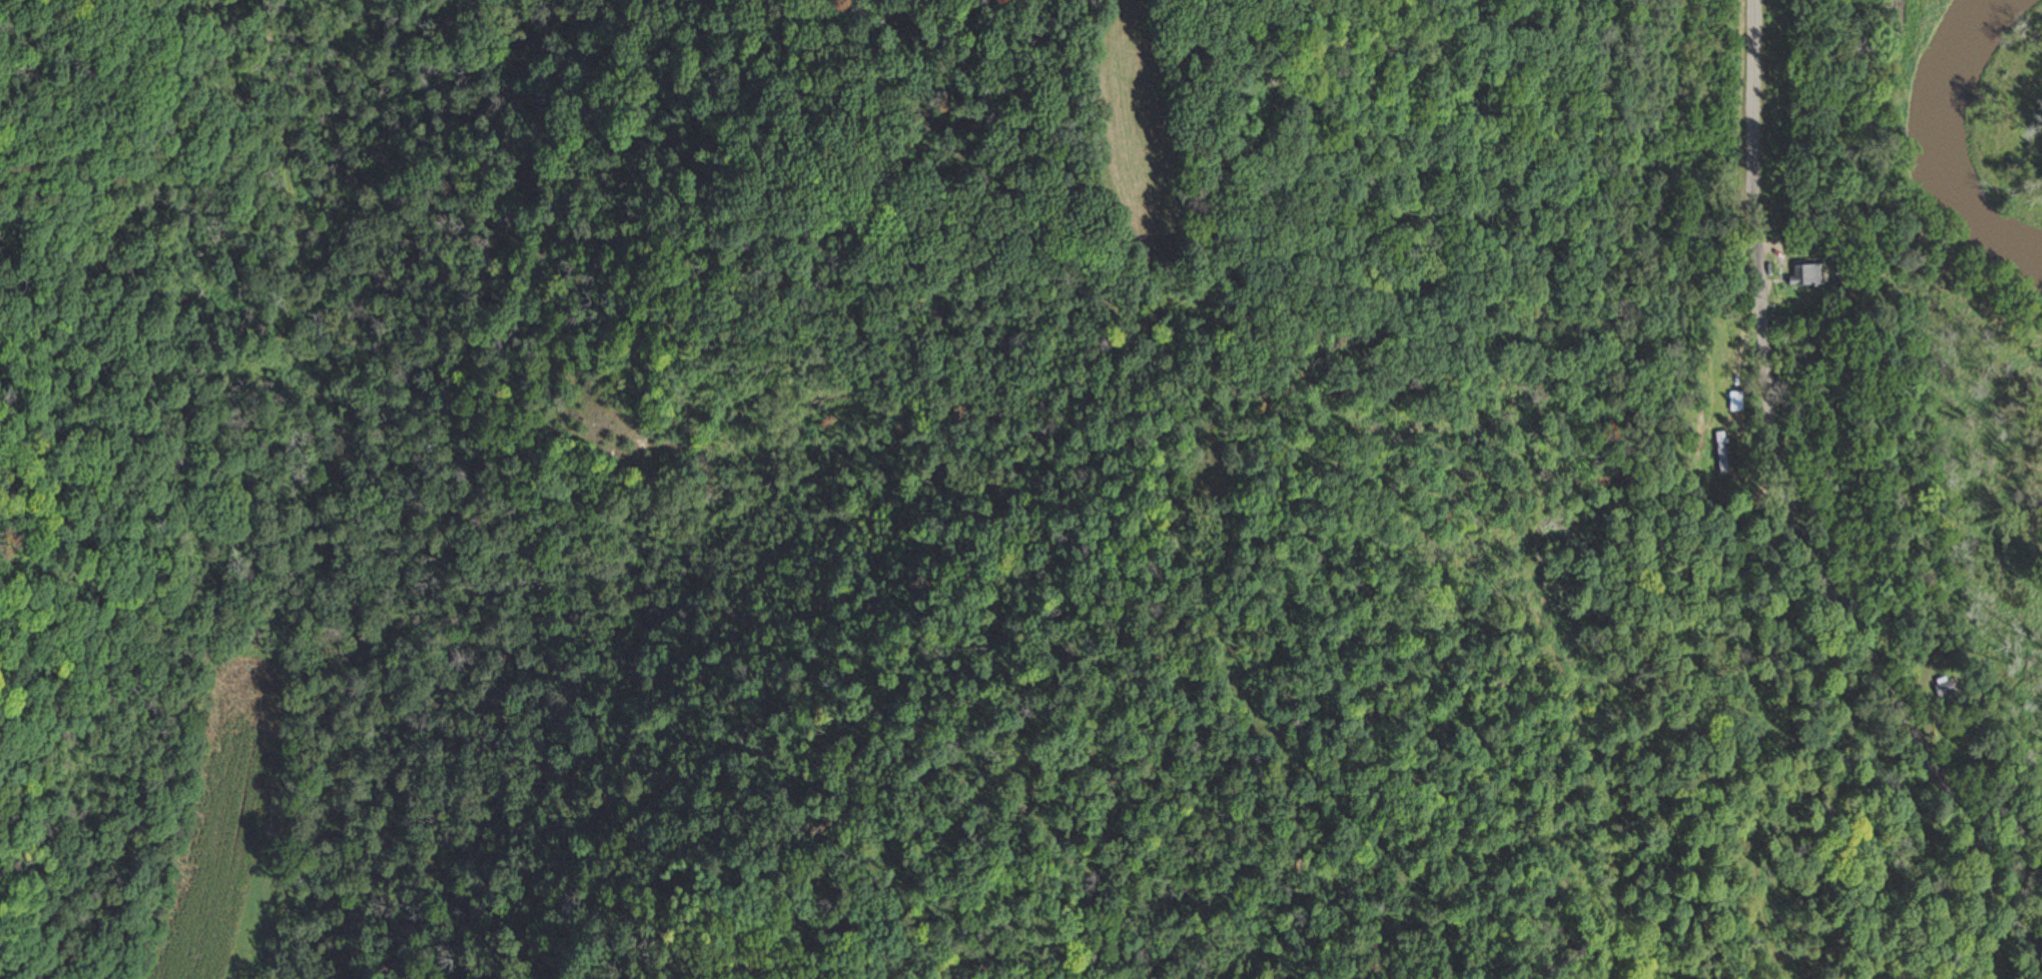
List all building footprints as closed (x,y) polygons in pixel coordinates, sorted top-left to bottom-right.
[(1818,265),(1791,265),(1791,286),(1818,286),(1818,265)] [(1727,432),(1717,432),(1718,473),(1728,473),(1727,432)] [(1946,676),(1932,683),(1941,701),(1955,693),(1946,676)]
